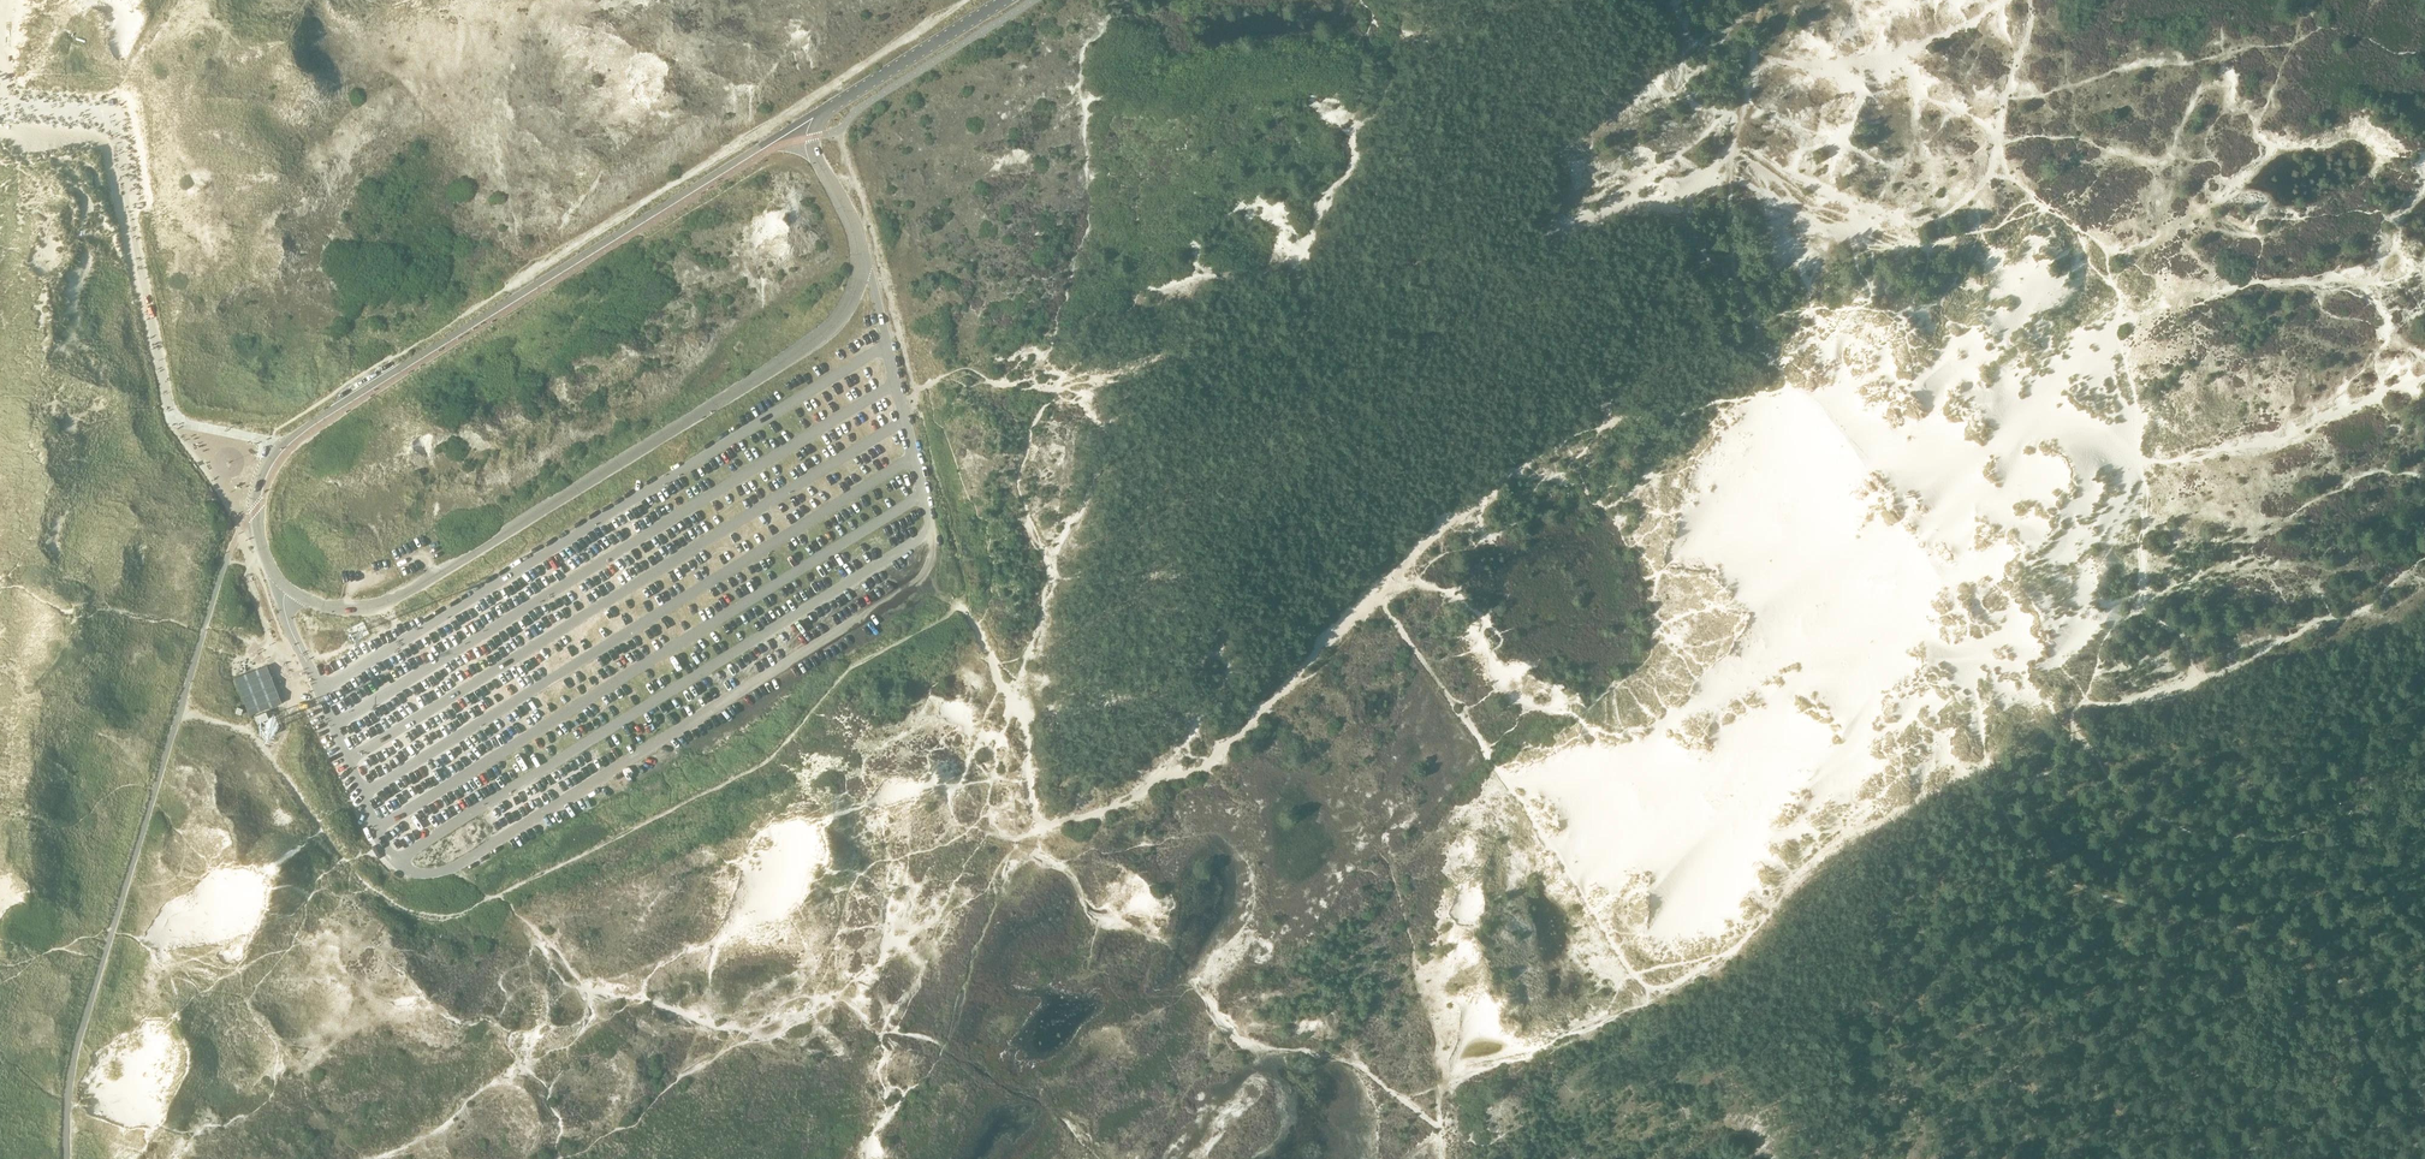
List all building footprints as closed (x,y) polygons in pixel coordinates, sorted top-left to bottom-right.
[(267,665),(251,672),(234,679),(249,716),(282,703),(273,681),(267,665)] [(255,716),(258,723),(269,718),(266,712),(255,716)] [(272,727),(261,732),(264,738),(275,734),(272,727)]
